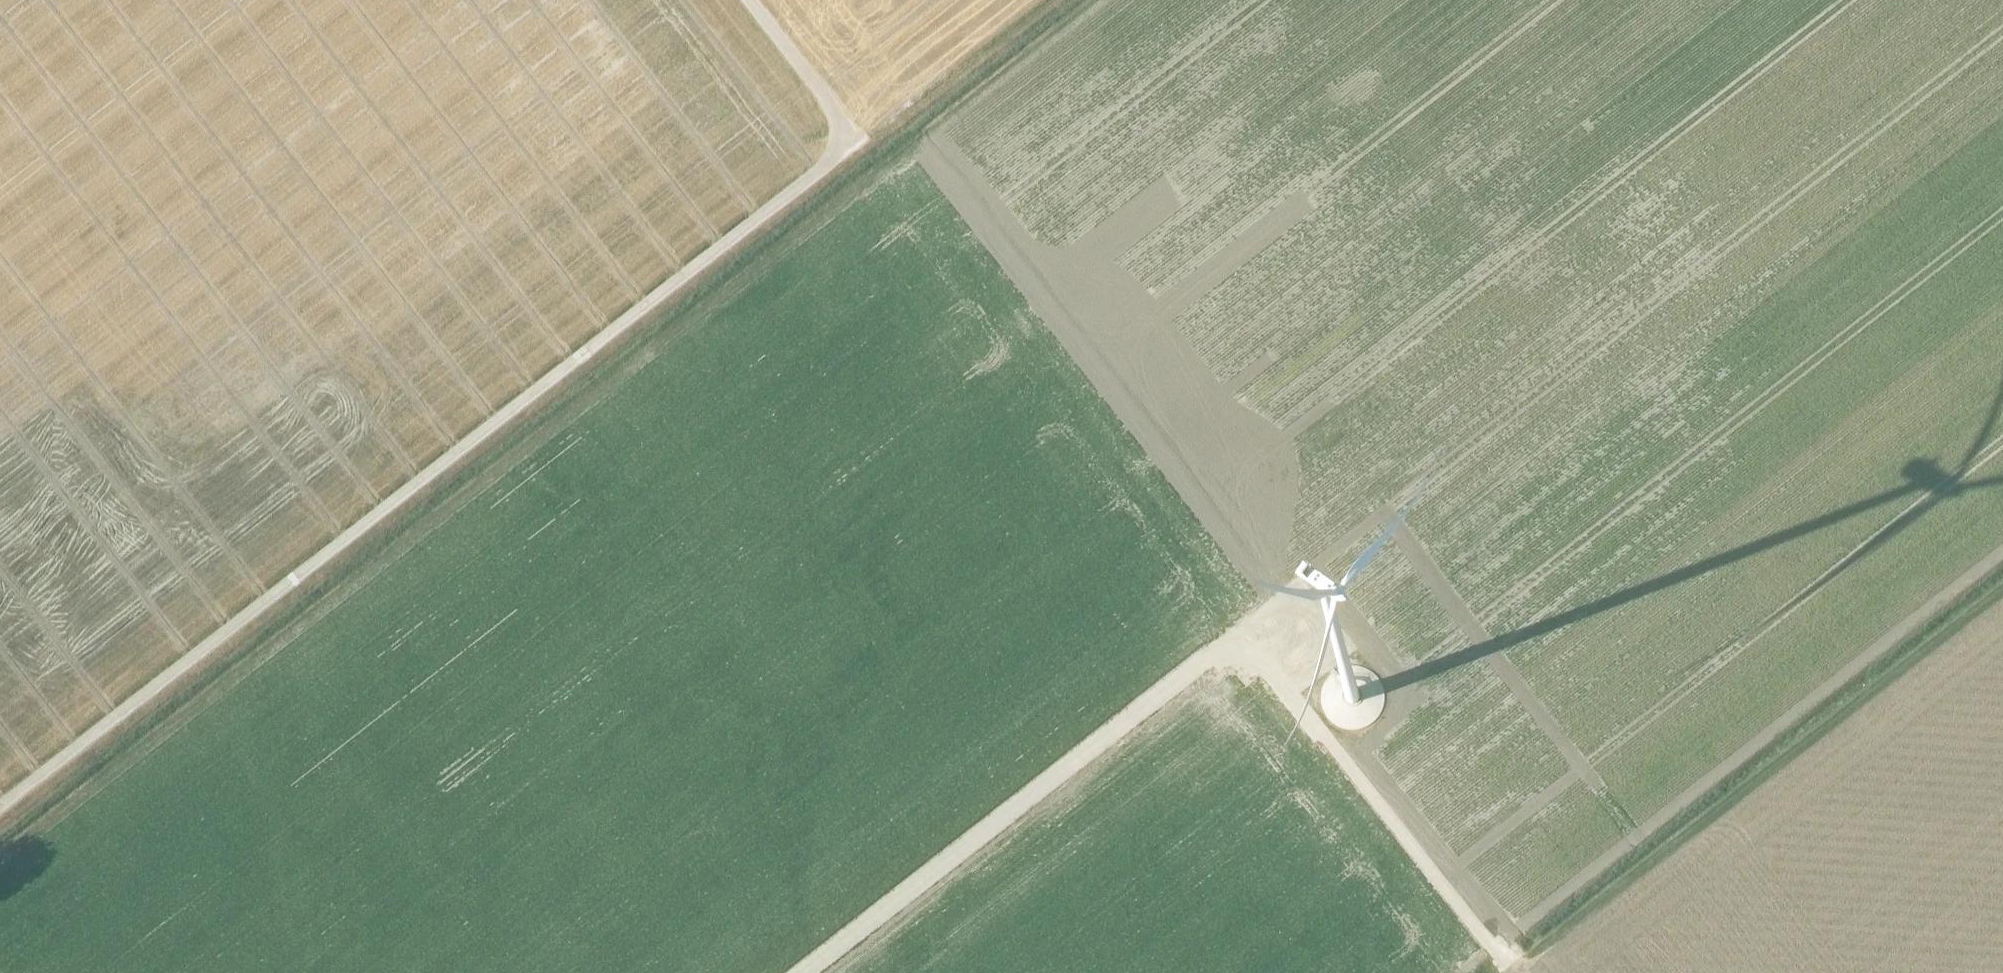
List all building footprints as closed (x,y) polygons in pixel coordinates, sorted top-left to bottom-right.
[(1345,698),(1345,699),(1345,700),(1345,701),(1346,702),(1346,703),(1347,704),(1348,705),(1349,705),(1350,706),(1351,706),(1352,706),(1353,706),(1354,706),(1355,706),(1356,706),(1357,705),(1358,705),(1358,704),(1359,704),(1359,703),(1360,702),(1360,701),(1361,701),(1361,700),(1361,699),(1361,698),(1361,697),(1361,696),(1360,696),(1360,695),(1359,694),(1359,693),(1358,692),(1357,692),(1356,691),(1355,691),(1354,691),(1353,690),(1352,690),(1352,691),(1351,691),(1350,691),(1349,692),(1348,692),(1347,693),(1346,694),(1346,695),(1345,696),(1345,697),(1345,698)]
